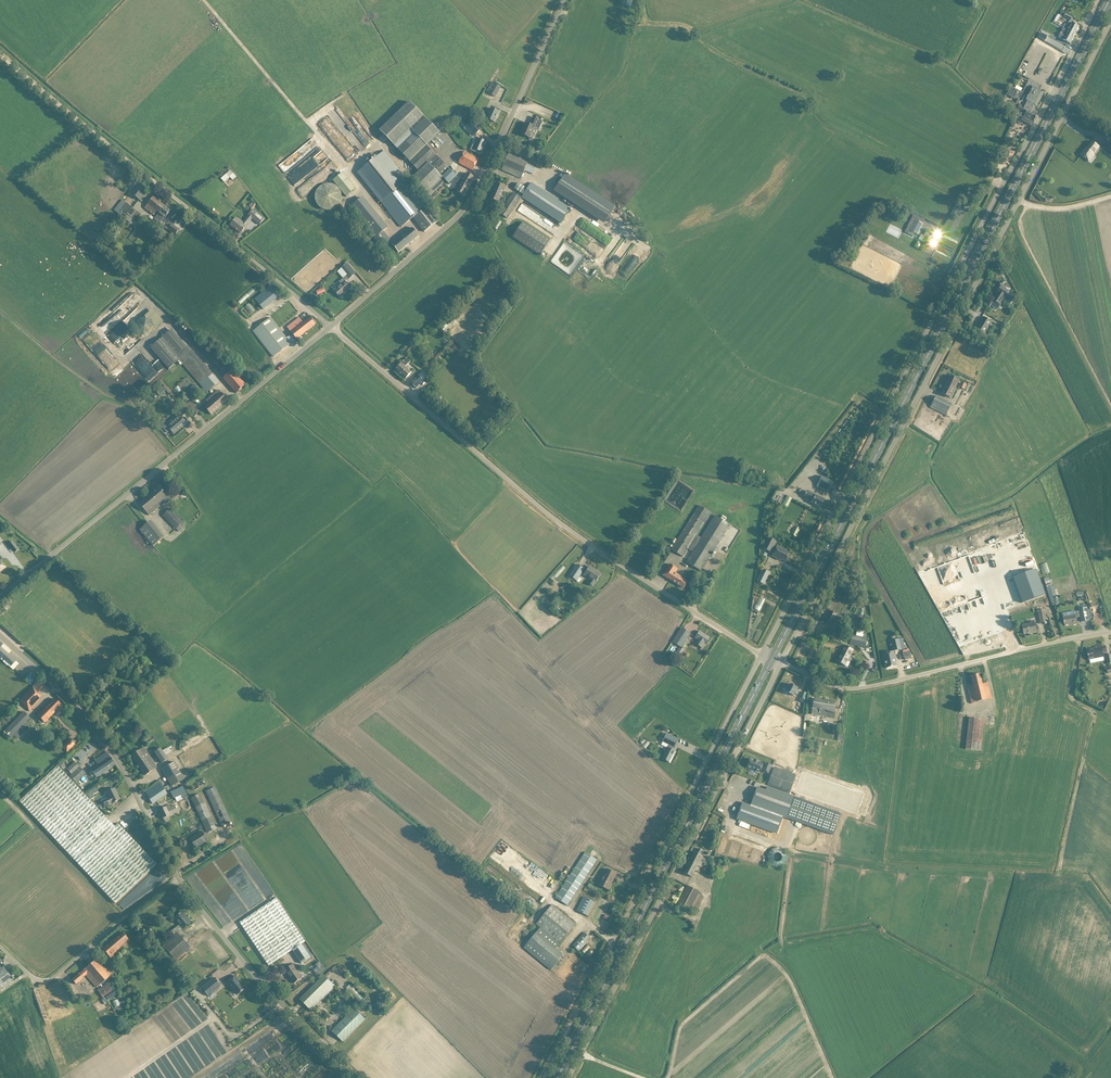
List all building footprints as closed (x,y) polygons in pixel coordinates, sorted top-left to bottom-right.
[(618,16),(623,7),(609,0),(589,0),(618,16)] [(1054,19),(1058,12),(1056,10),(1054,14),(1050,12),(1048,16),(1052,18),(1052,17),(1054,19)] [(1058,14),(1054,21),(1054,22),(1058,24),(1058,23),(1061,18),(1062,17),(1058,14)] [(1067,25),(1066,24),(1064,28),(1076,34),(1080,27),(1075,24),(1069,21),(1067,25)] [(1064,40),(1066,41),(1070,43),(1071,44),(1071,43),(1076,34),(1064,28),(1062,32),(1059,37),(1064,40)] [(1011,87),(1007,94),(1020,100),(1018,104),(1016,103),(1011,112),(1020,117),(1017,122),(1027,128),(1029,124),(1031,125),(1033,122),(1037,114),(1038,111),(1034,109),(1035,108),(1036,109),(1044,93),(1038,90),(1040,86),(1029,80),(1023,93),(1011,87)] [(496,97),(501,87),(492,82),(487,91),(489,92),(489,93),(496,97)] [(380,131),(398,149),(410,162),(419,172),(411,180),(428,198),(448,179),(451,182),(453,180),(457,176),(442,161),(427,146),(440,133),(410,102),(380,131)] [(495,123),(497,118),(498,116),(500,112),(491,108),(486,119),(495,123)] [(521,134),(526,136),(529,138),(534,127),(539,129),(543,121),(534,117),(530,125),(525,123),(524,126),(525,127),(521,134)] [(473,120),(467,125),(476,134),(481,129),(473,120)] [(473,145),(471,150),(479,154),(480,152),(481,152),(486,142),(481,140),(478,139),(475,146),(473,145)] [(1086,148),(1081,155),(1087,160),(1087,159),(1092,154),(1093,155),(1093,154),(1099,147),(1092,141),(1087,149),(1086,148)] [(311,145),(280,166),(288,176),(296,170),(304,181),(315,174),(311,168),(327,157),(321,149),(316,152),(311,145)] [(384,151),(357,173),(381,203),(382,203),(393,216),(390,218),(392,220),(394,218),(402,227),(413,218),(424,232),(438,221),(427,207),(426,207),(406,183),(409,181),(384,151)] [(458,163),(473,171),(479,160),(465,152),(458,163)] [(502,170),(509,173),(521,179),(525,171),(533,174),(537,166),(528,163),(529,160),(519,156),(509,152),(502,170)] [(230,170),(221,178),(225,182),(230,177),(233,180),(237,177),(230,170)] [(356,189),(343,172),(333,181),(346,197),(356,189)] [(460,185),(457,191),(459,192),(464,195),(474,177),(467,173),(462,181),(459,179),(457,183),(460,185)] [(296,186),(303,182),(298,174),(291,179),(296,186)] [(558,184),(554,191),(604,224),(616,206),(565,174),(562,179),(559,177),(556,182),(558,184)] [(499,202),(506,186),(497,182),(490,199),(499,202)] [(525,200),(561,224),(571,208),(531,182),(527,189),(518,183),(514,189),(523,195),(522,197),(525,200)] [(331,210),(333,210),(336,209),(338,207),(339,205),(341,203),(342,200),(342,198),(342,196),(341,194),(341,191),(339,189),(338,187),(335,186),(333,185),(330,184),(328,184),(325,184),(323,185),(321,186),(319,187),(318,189),(316,191),(316,193),(315,196),(315,199),(316,201),(317,204),(318,206),(320,208),(322,209),(324,210),(326,210),(328,211),(331,210)] [(142,202),(145,197),(149,193),(139,186),(132,194),(142,202)] [(521,198),(513,192),(499,213),(508,218),(520,201),(521,198)] [(156,211),(159,213),(165,206),(154,197),(150,201),(145,208),(153,215),(156,211)] [(349,207),(375,238),(387,228),(362,197),(349,207)] [(127,203),(122,200),(114,210),(124,218),(127,214),(133,208),(127,203)] [(524,204),(519,213),(534,221),(539,212),(524,204)] [(159,213),(154,219),(168,229),(172,224),(165,218),(167,215),(171,211),(165,206),(159,213)] [(130,223),(133,219),(138,212),(133,208),(127,214),(124,218),(130,223)] [(237,218),(235,220),(231,224),(234,226),(235,225),(236,226),(234,228),(236,230),(237,231),(237,230),(240,233),(244,229),(245,229),(244,229),(247,226),(252,219),(255,221),(260,225),(265,219),(253,210),(252,211),(248,216),(244,221),(243,223),(237,218)] [(345,227),(350,223),(343,217),(339,220),(345,227)] [(911,218),(906,228),(910,230),(908,234),(915,237),(923,223),(911,218)] [(500,221),(495,228),(500,230),(504,223),(500,221)] [(551,240),(523,222),(513,238),(540,256),(551,240)] [(175,235),(180,230),(172,224),(168,229),(175,235)] [(399,253),(419,236),(412,228),(392,244),(399,253)] [(598,239),(601,231),(596,229),(593,237),(598,239)] [(931,231),(928,229),(926,232),(924,236),(921,235),(919,240),(925,243),(934,248),(937,243),(936,243),(940,235),(931,231)] [(862,237),(860,240),(864,242),(865,239),(869,234),(865,231),(862,237)] [(375,238),(375,239),(381,247),(382,246),(387,242),(389,241),(382,232),(375,238)] [(167,243),(163,239),(157,245),(161,249),(167,243)] [(920,241),(917,247),(922,249),(925,243),(920,241)] [(356,273),(352,269),(347,263),(343,267),(340,269),(346,276),(339,282),(341,284),(334,290),(340,297),(350,288),(345,281),(348,279),(349,279),(356,273)] [(596,281),(608,291),(616,280),(604,271),(596,281)] [(1000,274),(994,277),(998,283),(1003,279),(1000,274)] [(995,296),(993,300),(1000,304),(1002,300),(1004,297),(1011,301),(1013,297),(1007,294),(1009,291),(1006,289),(1005,289),(1006,287),(1002,284),(1001,286),(997,292),(995,296)] [(271,286),(254,299),(258,303),(261,307),(263,309),(280,296),(271,286)] [(988,296),(993,299),(996,293),(991,290),(988,296)] [(247,296),(239,303),(242,306),(249,299),(247,296)] [(119,300),(95,323),(100,328),(102,325),(102,326),(124,305),(119,300)] [(293,307),(275,320),(281,328),(299,315),(293,307)] [(145,316),(145,317),(139,319),(136,325),(138,331),(144,335),(150,333),(152,329),(153,330),(164,321),(153,309),(145,316)] [(444,331),(456,319),(452,315),(439,326),(444,331)] [(1001,321),(1008,325),(1012,319),(1005,315),(1001,321)] [(299,318),(295,321),(287,327),(292,334),(286,338),(270,318),(253,331),(270,353),(274,357),(291,344),(297,339),(297,340),(316,324),(310,317),(303,323),(299,318)] [(983,317),(976,329),(984,334),(992,322),(983,317)] [(120,327),(119,330),(134,331),(134,322),(125,322),(125,327),(120,327)] [(201,385),(203,383),(210,390),(219,382),(212,373),(210,374),(171,330),(158,341),(150,348),(169,369),(179,360),(201,385)] [(223,378),(233,389),(236,393),(246,385),(242,381),(233,370),(223,358),(221,359),(213,350),(210,352),(196,336),(191,330),(190,331),(186,334),(205,356),(206,355),(207,357),(225,377),(223,378)] [(129,336),(118,346),(122,351),(134,341),(129,336)] [(410,345),(404,352),(407,355),(411,350),(413,348),(410,345)] [(263,365),(270,358),(259,346),(252,352),(263,365)] [(246,357),(241,361),(254,376),(259,371),(246,357)] [(405,361),(399,366),(396,370),(406,379),(409,375),(412,372),(406,366),(410,362),(406,359),(405,361)] [(151,382),(159,375),(150,365),(142,373),(151,382)] [(964,373),(977,380),(980,375),(967,368),(964,373)] [(416,388),(420,385),(424,381),(423,380),(428,376),(423,371),(418,376),(418,375),(411,383),(416,388)] [(959,380),(955,378),(950,376),(942,393),(950,397),(959,380)] [(155,385),(158,388),(156,389),(159,394),(159,395),(166,390),(160,381),(155,385)] [(181,395),(185,391),(180,386),(176,390),(181,395)] [(228,400),(224,396),(219,390),(210,398),(212,401),(205,407),(211,415),(228,400)] [(963,396),(961,395),(956,404),(960,407),(963,409),(968,399),(965,397),(963,396)] [(930,408),(935,410),(946,415),(950,407),(947,406),(948,402),(941,398),(936,396),(934,399),(930,408)] [(186,407),(191,412),(194,416),(200,412),(196,408),(191,402),(186,407)] [(171,419),(162,427),(167,433),(171,430),(174,434),(180,429),(180,430),(187,424),(184,419),(181,416),(174,422),(171,419)] [(833,482),(829,480),(822,476),(816,487),(823,490),(828,493),(833,482)] [(149,515),(153,512),(161,506),(159,503),(162,500),(164,503),(167,501),(169,503),(171,501),(160,487),(140,504),(143,508),(149,515)] [(824,500),(820,498),(807,492),(805,497),(813,501),(812,503),(816,504),(821,507),(824,500)] [(787,507),(792,498),(787,496),(782,505),(787,507)] [(701,571),(730,525),(715,515),(700,538),(696,535),(710,513),(698,505),(671,549),(683,557),(688,549),(692,551),(686,562),(701,571)] [(163,516),(176,529),(183,522),(170,508),(163,516)] [(140,530),(153,546),(163,538),(149,522),(146,525),(140,530)] [(800,528),(795,526),(791,534),(796,536),(800,528)] [(768,537),(762,548),(771,553),(772,550),(774,551),(777,546),(775,545),(777,541),(768,537)] [(786,550),(784,549),(777,546),(774,551),(772,556),(781,560),(781,559),(786,561),(790,554),(785,551),(786,550)] [(577,580),(581,574),(584,569),(577,564),(569,575),(570,576),(568,578),(574,582),(576,580),(577,580)] [(684,588),(686,583),(687,582),(680,578),(681,577),(675,573),(678,569),(670,564),(663,575),(684,588)] [(555,576),(559,579),(567,569),(563,566),(555,576)] [(589,568),(586,572),(584,575),(591,579),(588,583),(593,586),(595,582),(598,578),(601,574),(596,570),(595,572),(589,568)] [(770,572),(763,569),(757,581),(764,584),(770,572)] [(1039,584),(1008,591),(1012,610),(1044,602),(1039,584)] [(1050,599),(1053,598),(1053,597),(1053,596),(1056,595),(1055,591),(1054,591),(1053,586),(1051,586),(1051,584),(1046,585),(1047,588),(1046,588),(1050,599)] [(761,612),(767,600),(761,597),(756,609),(761,612)] [(1075,614),(1063,617),(1065,625),(1072,624),(1072,625),(1077,624),(1076,617),(1080,617),(1081,622),(1090,620),(1087,607),(1086,608),(1085,604),(1078,606),(1079,609),(1079,611),(1075,612),(1075,614)] [(1037,611),(1039,618),(1040,623),(1047,622),(1046,616),(1045,609),(1037,611)] [(825,620),(833,624),(835,618),(840,621),(842,617),(837,614),(838,613),(831,610),(825,620)] [(1022,626),(1023,629),(1024,634),(1031,632),(1032,633),(1036,632),(1035,627),(1034,621),(1030,622),(1030,624),(1022,626)] [(681,648),(688,638),(691,633),(682,628),(673,642),(681,648)] [(702,648),(705,644),(706,644),(710,638),(700,631),(695,638),(697,639),(694,643),(702,648)] [(850,644),(865,648),(867,639),(852,635),(850,644)] [(902,638),(890,641),(893,651),(905,648),(902,638)] [(13,669),(18,664),(15,662),(16,661),(0,647),(3,645),(0,642),(0,658),(1,659),(1,658),(11,666),(10,667),(13,669)] [(845,646),(837,662),(845,665),(847,661),(850,662),(852,658),(849,657),(853,650),(845,646)] [(1107,652),(1106,647),(1102,647),(1096,648),(1096,649),(1088,651),(1089,660),(1104,657),(1103,653),(1107,652)] [(684,650),(680,655),(686,658),(689,653),(684,650)] [(888,654),(889,660),(885,661),(886,663),(887,668),(896,666),(893,653),(888,654)] [(992,699),(989,688),(988,683),(982,684),(980,674),(971,676),(974,686),(968,688),(969,693),(972,704),(992,699)] [(42,689),(45,685),(38,678),(34,683),(35,684),(19,701),(29,711),(40,699),(35,694),(38,692),(42,689)] [(798,688),(790,684),(786,692),(794,696),(795,694),(797,695),(799,691),(797,690),(798,688)] [(800,699),(799,702),(806,704),(807,704),(807,699),(806,699),(807,692),(808,686),(807,685),(804,692),(802,692),(800,699)] [(834,718),(836,707),(837,702),(814,698),(813,704),(811,715),(834,718)] [(45,723),(62,706),(54,699),(51,702),(42,711),(39,708),(35,712),(36,713),(39,716),(38,716),(40,718),(39,719),(38,720),(39,721),(39,722),(40,723),(41,724),(42,724),(43,723),(44,722),(45,723)] [(30,718),(23,711),(4,732),(11,738),(14,735),(17,739),(24,732),(23,731),(30,724),(27,721),(30,718)] [(965,749),(980,750),(984,719),(969,718),(966,739),(965,749)] [(168,747),(202,727),(197,719),(176,731),(174,728),(169,731),(170,733),(155,742),(155,743),(147,747),(149,750),(151,749),(153,752),(154,752),(161,763),(168,759),(166,755),(171,751),(168,747)] [(666,733),(666,734),(664,733),(660,740),(662,741),(669,745),(662,759),(664,760),(669,762),(672,756),(673,756),(676,752),(671,750),(673,747),(674,748),(678,739),(673,737),(666,733)] [(75,744),(70,739),(62,747),(67,752),(75,744)] [(145,775),(150,772),(157,768),(151,759),(147,753),(143,748),(136,752),(132,755),(145,775)] [(115,765),(107,752),(95,760),(97,764),(90,768),(96,778),(108,770),(108,769),(115,765)] [(750,759),(747,767),(760,772),(761,769),(764,770),(763,771),(768,773),(772,764),(766,763),(766,765),(763,764),(759,762),(759,761),(755,759),(754,760),(750,759)] [(87,775),(86,774),(74,762),(66,770),(72,776),(70,777),(76,783),(78,784),(87,775)] [(180,771),(178,773),(176,770),(178,769),(174,762),(161,770),(171,786),(184,778),(180,771)] [(156,864),(137,844),(118,823),(115,827),(105,816),(57,766),(19,801),(96,883),(115,903),(156,864)] [(774,767),(768,784),(790,792),(796,776),(774,767)] [(199,787),(206,783),(204,779),(201,780),(199,781),(196,782),(196,784),(192,787),(194,790),(199,787)] [(152,804),(157,801),(167,794),(159,782),(150,789),(145,792),(149,797),(148,798),(152,804)] [(787,818),(833,835),(841,813),(765,786),(759,802),(789,813),(787,818)] [(183,787),(171,792),(174,798),(181,795),(183,800),(188,797),(185,793),(183,787)] [(222,826),(231,822),(215,787),(206,791),(222,826)] [(120,799),(115,788),(106,792),(109,797),(103,801),(105,806),(112,803),(120,799)] [(191,798),(203,823),(212,819),(200,794),(191,798)] [(163,819),(168,816),(170,815),(178,811),(175,805),(167,809),(166,807),(164,808),(159,810),(163,819)] [(203,823),(207,833),(216,828),(212,819),(203,823)] [(195,848),(200,845),(207,840),(202,831),(194,836),(190,839),(195,848)] [(773,870),(790,866),(786,848),(769,852),(773,870)] [(683,873),(688,875),(692,877),(698,866),(700,867),(701,867),(703,863),(705,864),(706,864),(708,860),(703,857),(703,855),(701,854),(703,851),(699,849),(696,853),(694,852),(683,873)] [(567,906),(597,860),(585,852),(555,898),(567,906)] [(734,863),(732,875),(737,875),(743,876),(744,865),(734,863)] [(599,885),(603,887),(608,890),(612,882),(617,874),(612,871),(607,869),(601,880),(599,885)] [(699,892),(692,888),(687,886),(677,906),(682,908),(688,912),(699,892)] [(583,897),(576,911),(589,917),(596,903),(583,897)] [(302,964),(306,961),(312,957),(303,943),(305,942),(283,908),(276,898),(239,922),(269,966),(293,950),(302,964)] [(224,929),(233,923),(219,901),(210,907),(224,929)] [(563,955),(558,952),(555,949),(575,924),(552,905),(536,924),(541,928),(524,948),(547,966),(551,970),(563,955)] [(174,936),(162,946),(175,960),(189,949),(191,947),(178,933),(182,929),(190,922),(182,911),(179,914),(178,914),(174,918),(180,924),(170,932),(174,936)] [(106,952),(112,959),(118,954),(116,952),(124,945),(125,947),(126,947),(130,943),(125,936),(122,932),(103,948),(106,952)] [(590,938),(586,934),(585,933),(573,945),(579,951),(590,938)] [(72,980),(75,984),(76,984),(83,978),(82,978),(86,975),(96,987),(112,974),(101,962),(98,958),(82,971),(83,971),(79,974),(72,980)] [(294,984),(302,978),(293,964),(285,970),(294,984)] [(9,983),(13,980),(4,966),(0,969),(0,989),(9,983)] [(234,975),(226,982),(233,991),(234,990),(238,995),(244,990),(238,982),(238,981),(234,975)] [(311,1011),(315,1007),(335,987),(324,976),(303,996),(300,999),(311,1011)] [(214,977),(201,987),(208,996),(221,986),(214,977)] [(104,1004),(108,1002),(105,997),(118,989),(113,980),(97,990),(103,998),(101,999),(104,1004)] [(353,985),(349,989),(364,1005),(368,1001),(353,985)] [(343,1042),(365,1019),(354,1008),(336,1027),(332,1031),(343,1042)]
